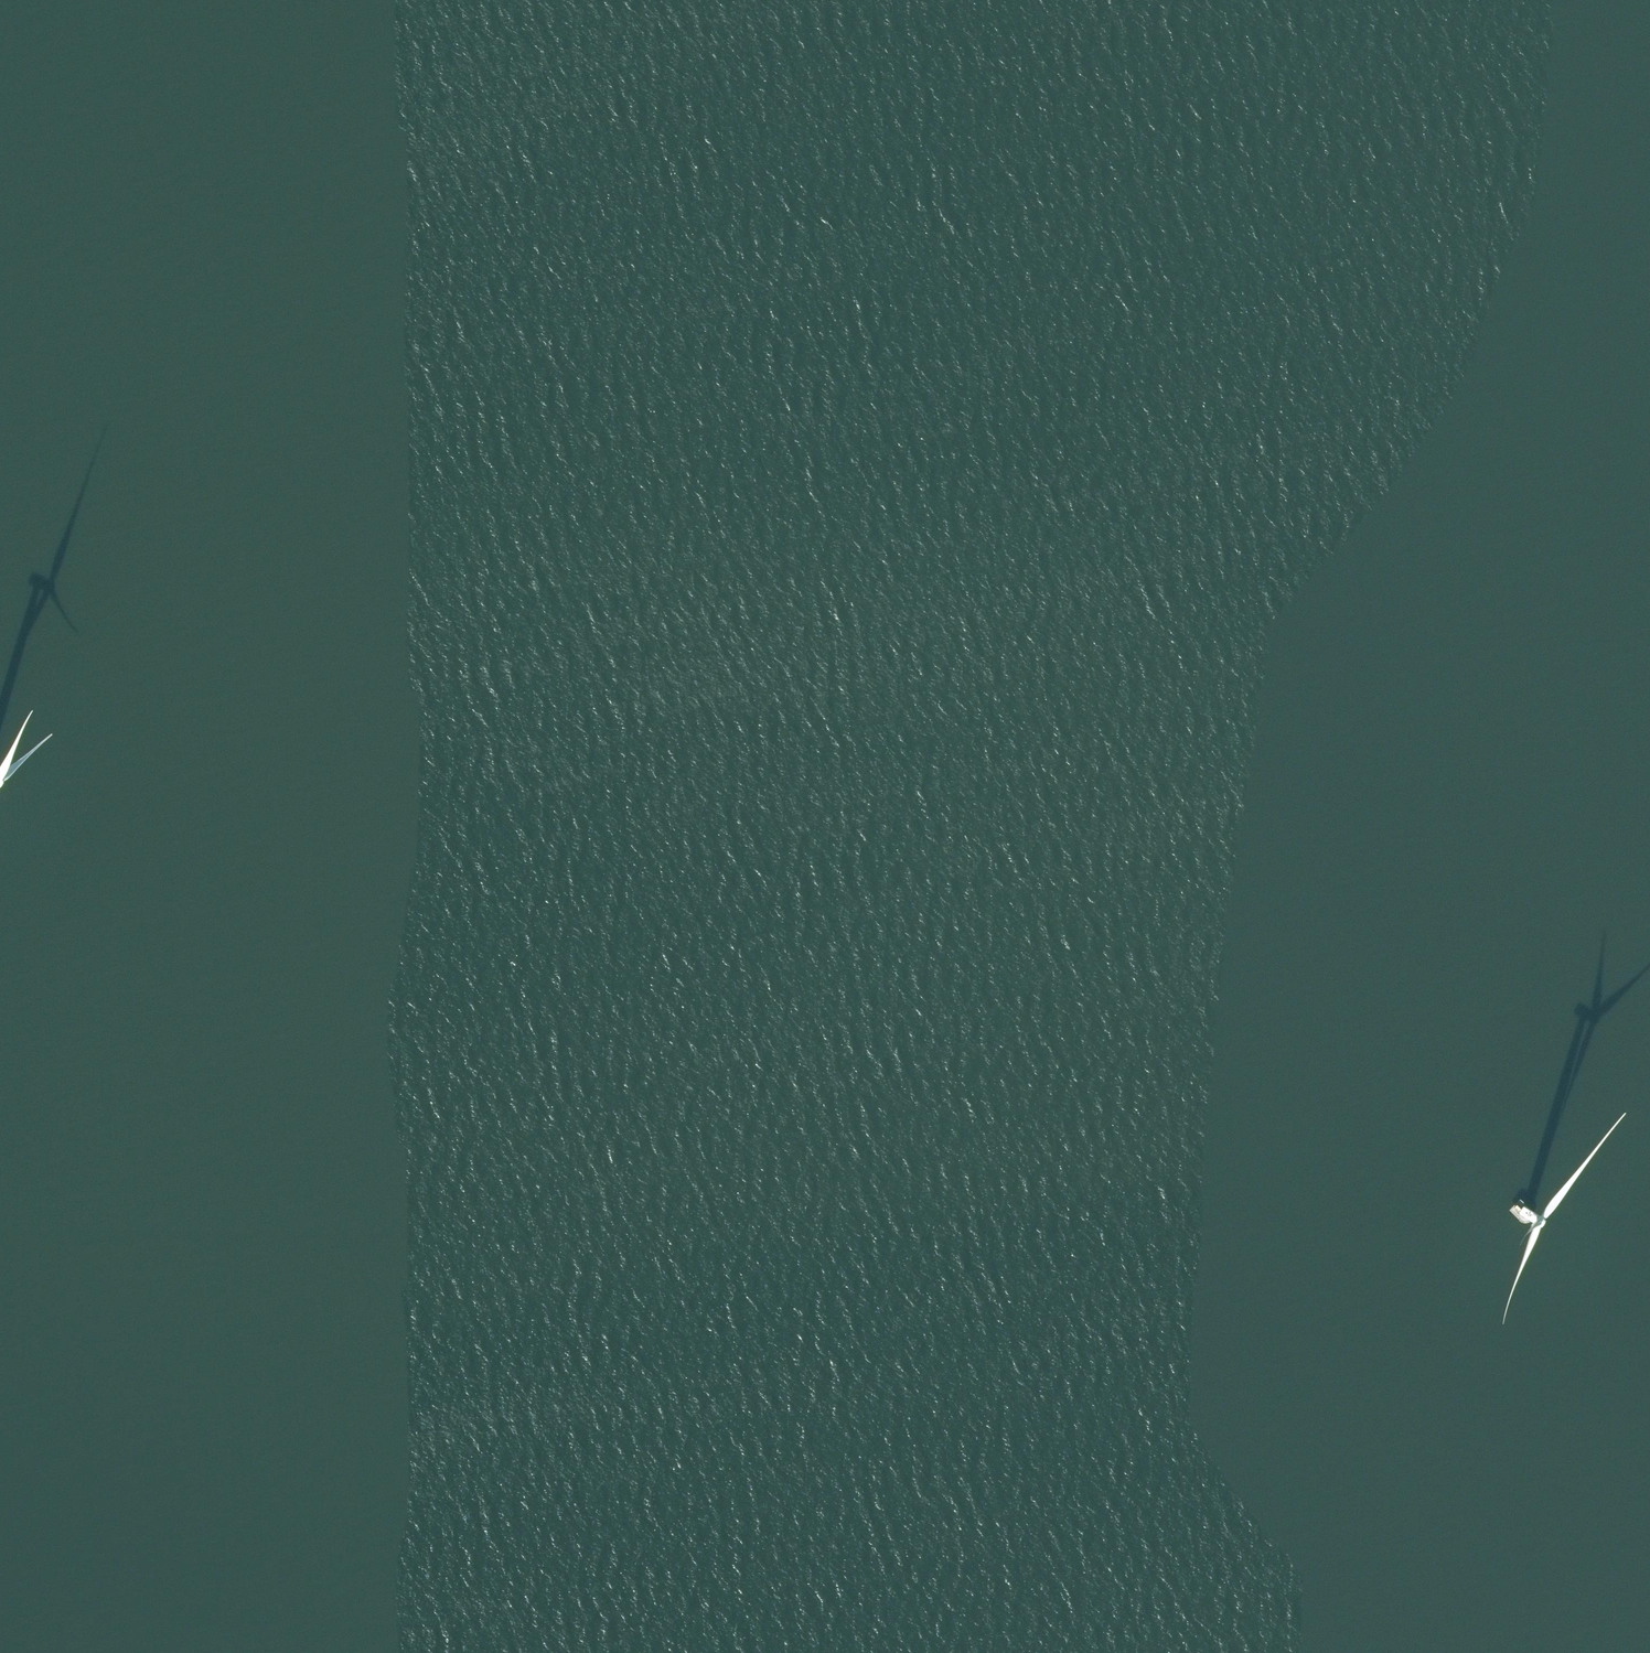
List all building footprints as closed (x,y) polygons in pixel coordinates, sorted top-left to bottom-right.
[(1520,1214),(1519,1216),(1519,1217),(1520,1219),(1521,1220),(1522,1221),(1524,1221),(1525,1221),(1527,1220),(1528,1220),(1529,1219),(1529,1217),(1529,1216),(1529,1214),(1528,1213),(1526,1212),(1525,1211),(1523,1212),(1522,1212),(1521,1213),(1520,1214)]
